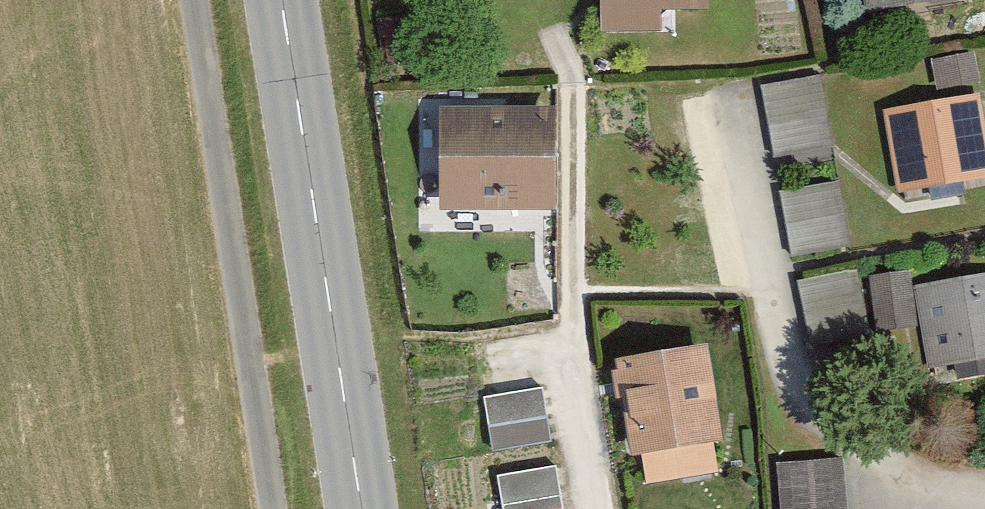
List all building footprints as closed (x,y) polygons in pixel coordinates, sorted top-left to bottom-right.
[(696,0),(581,0),(580,36),(648,38),(649,8),(696,9),(696,0)] [(858,18),(952,3),(951,0),(855,0),(858,18)] [(826,145),(816,75),(759,82),(769,153),(826,145)] [(984,177),(984,163),(973,96),(881,112),(895,192),(984,177)] [(546,213),(548,114),(424,110),(421,210),(546,213)] [(846,247),(837,181),(774,190),(784,256),(846,247)] [(862,334),(851,272),(793,282),(805,344),(862,334)] [(914,287),(926,368),(984,359),(984,277),(914,287)] [(619,456),(709,441),(692,343),(603,358),(619,456)] [(536,386),(477,398),(487,456),(545,443),(536,386)] [(841,459),(772,464),(775,508),(845,508),(841,459)] [(550,468),(484,476),(490,508),(558,508),(550,468)]
